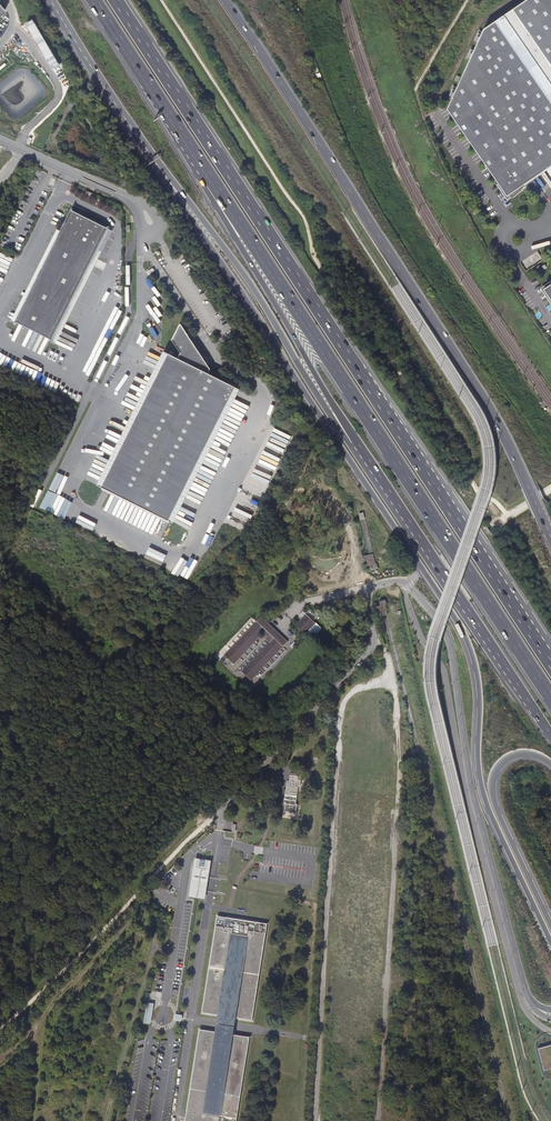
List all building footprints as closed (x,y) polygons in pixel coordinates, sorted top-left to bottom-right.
[(484,29),(443,98),(508,195),(510,194),(512,196),(513,196),(515,195),(516,194),(517,193),(518,192),(519,191),(521,189),(522,188),(523,187),(522,186),(550,166),(550,0),(526,0),(484,29)] [(23,309),(60,327),(99,251),(110,227),(107,228),(74,212),(73,209),(61,232),(23,309)] [(16,323),(23,309),(61,232),(58,230),(12,321),(16,323)] [(102,252),(99,251),(60,327),(53,341),(57,343),(102,252)] [(23,309),(16,323),(15,325),(18,324),(51,340),(52,343),(53,341),(60,327),(23,309)] [(193,349),(191,345),(187,339),(179,326),(170,343),(179,356),(176,362),(166,357),(99,489),(167,524),(206,447),(234,391),(206,377),(209,372),(204,366),(207,361),(203,359),(191,353),(193,349)] [(99,489),(166,357),(163,355),(97,488),(99,489)] [(170,525),(209,448),(206,447),(167,524),(170,525)] [(52,492),(45,509),(54,513),(61,496),(52,492)] [(394,638),(386,605),(387,604),(386,600),(379,602),(380,606),(376,607),(379,617),(384,615),(390,639),(394,638)] [(304,634),(315,623),(306,615),(296,626),(304,634)] [(251,680),(287,642),(260,617),(224,656),(234,664),(261,635),(269,642),(242,672),(251,680)] [(299,787),(300,778),(289,776),(288,783),(286,783),(284,796),(288,797),(286,809),(294,811),(298,787),(299,787)] [(195,858),(190,897),(207,899),(212,860),(195,858)] [(218,1016),(236,1019),(252,1021),(267,924),(217,917),(202,1014),(218,1016)] [(146,1023),(153,1023),(154,1002),(147,1002),(146,1023)] [(235,1027),(236,1019),(218,1016),(217,1024),(235,1027)] [(215,1033),(234,1036),(235,1028),(217,1025),(215,1033)] [(215,1033),(200,1030),(185,1120),(236,1120),(249,1038),(234,1036),(215,1033)] [(0,1053),(0,1065),(25,1044),(20,1037),(0,1053)] [(538,1049),(544,1072),(550,1070),(550,1045),(538,1049)]
